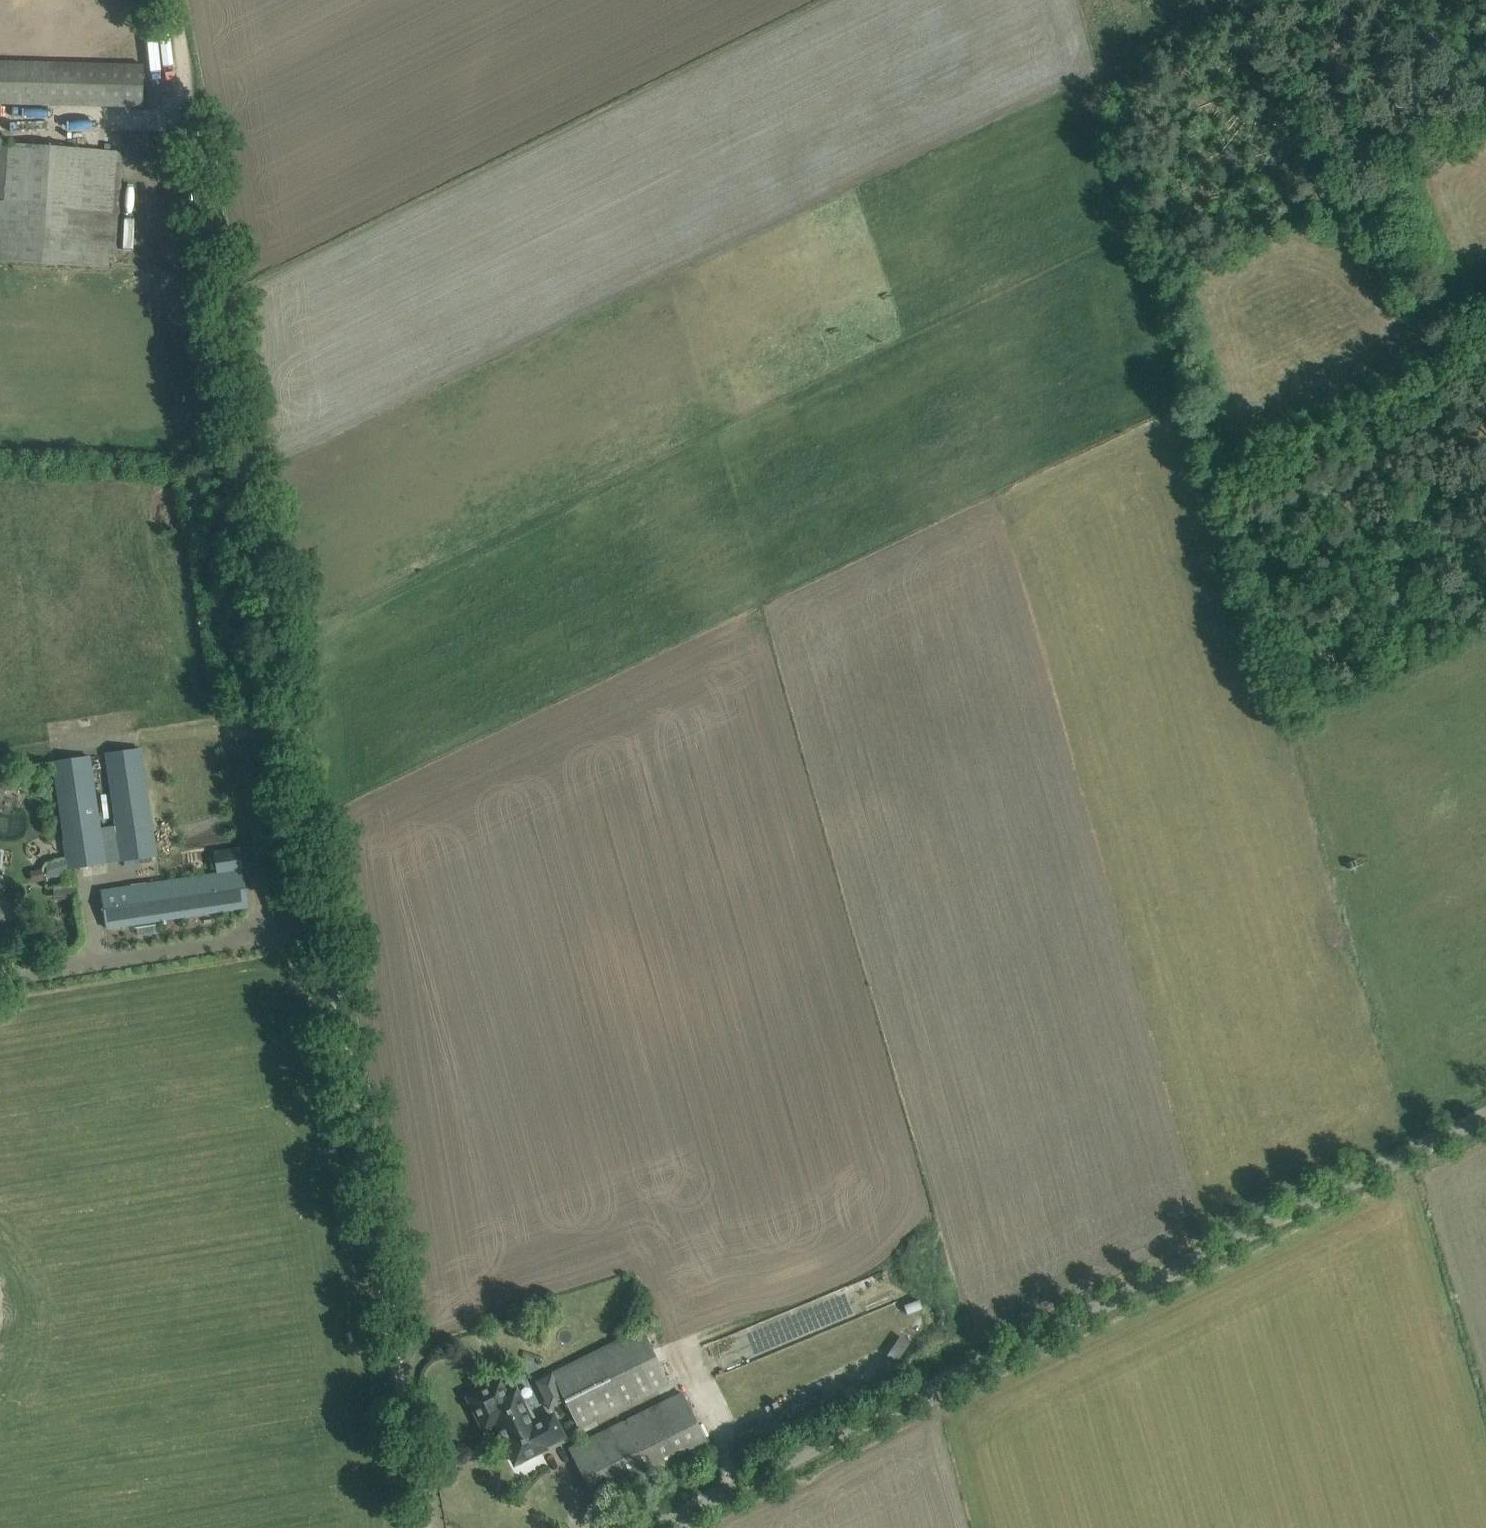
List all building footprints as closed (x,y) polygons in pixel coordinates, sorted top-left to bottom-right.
[(142,105),(143,63),(0,61),(0,104),(142,105)] [(111,267),(118,149),(1,143),(0,158),(0,261),(111,267)] [(156,856),(145,783),(140,750),(105,755),(121,861),(156,856)] [(53,763),(56,783),(68,869),(105,864),(89,757),(53,763)] [(248,907),(246,892),(239,848),(214,852),(217,874),(100,891),(106,928),(248,907)] [(77,885),(56,886),(57,897),(77,896),(77,885)] [(11,929),(15,903),(0,901),(0,928),(11,929)] [(579,1428),(668,1384),(641,1329),(535,1382),(548,1410),(565,1401),(579,1428)] [(495,1426),(515,1465),(548,1449),(547,1447),(567,1437),(554,1411),(535,1420),(517,1385),(506,1390),(500,1378),(465,1396),(483,1432),(495,1426)] [(569,1449),(589,1489),(598,1507),(711,1452),(682,1393),(569,1449)]
